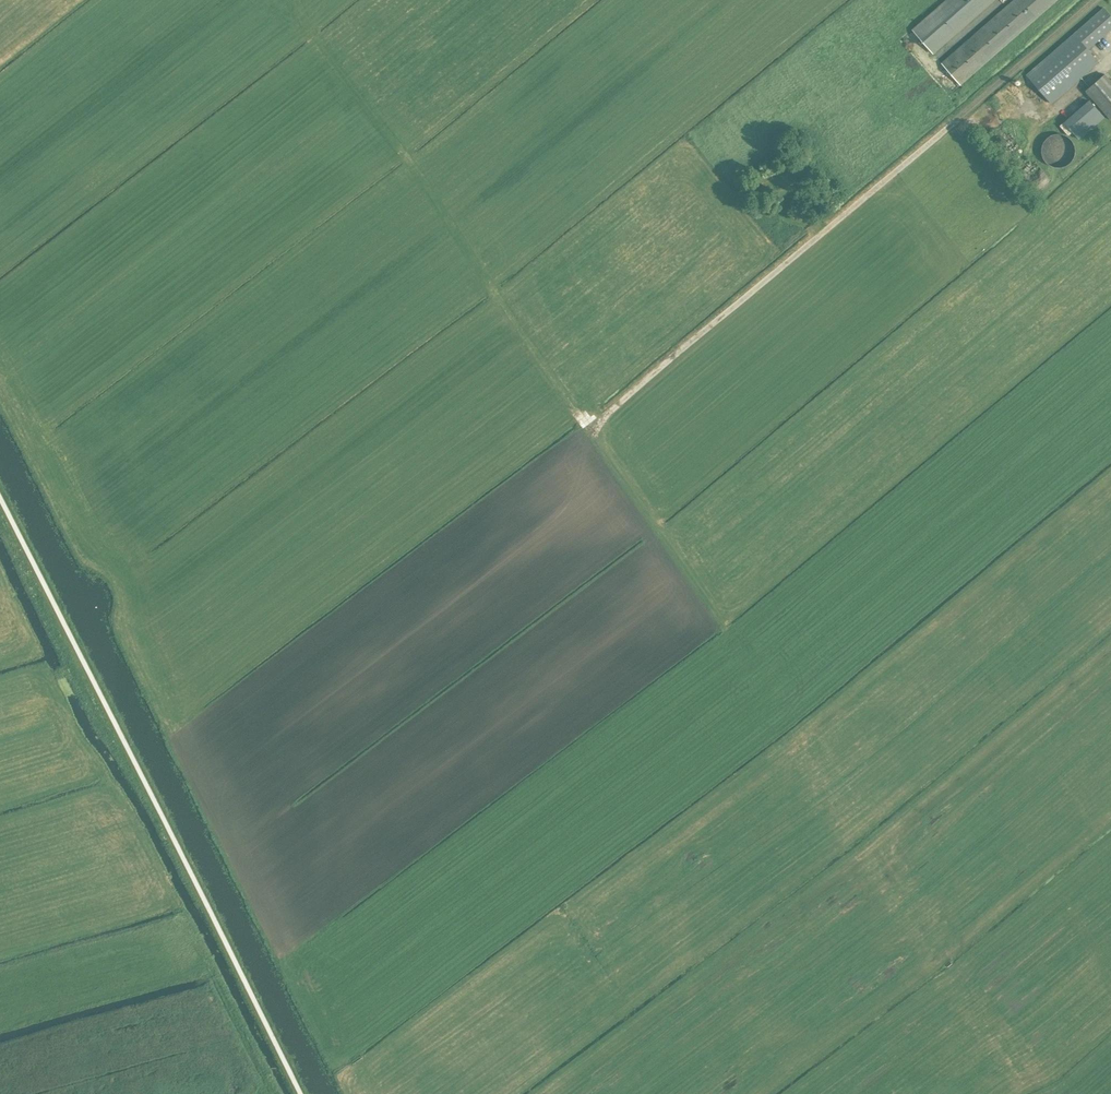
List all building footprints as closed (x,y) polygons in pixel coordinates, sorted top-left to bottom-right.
[(912,29),(933,53),(994,0),(945,0),(912,29)] [(1056,0),(1014,0),(942,64),(960,84),(1056,0)] [(1110,29),(1110,16),(1103,7),(1027,74),(1052,103),(1098,62),(1088,49),(1110,29)] [(1105,74),(1086,90),(1110,119),(1110,81),(1105,74)] [(1079,81),(1072,87),(1076,91),(1083,86),(1079,81)] [(1002,87),(997,89),(1002,99),(1007,96),(1002,87)] [(1029,95),(1022,107),(1034,114),(1038,106),(1034,104),(1036,99),(1029,95)] [(1079,138),(1104,117),(1089,100),(1065,122),(1079,138)] [(1042,153),(1042,156),(1046,162),(1048,164),(1051,166),(1055,167),(1058,167),(1061,167),(1064,166),(1068,164),(1070,163),(1072,160),(1074,157),(1075,153),(1075,150),(1075,146),(1074,143),(1072,140),(1070,138),(1067,136),(1064,134),(1058,133),(1056,133),(1053,134),(1049,136),(1047,138),(1045,140),(1043,143),(1042,146),(1041,150),(1042,153)]
